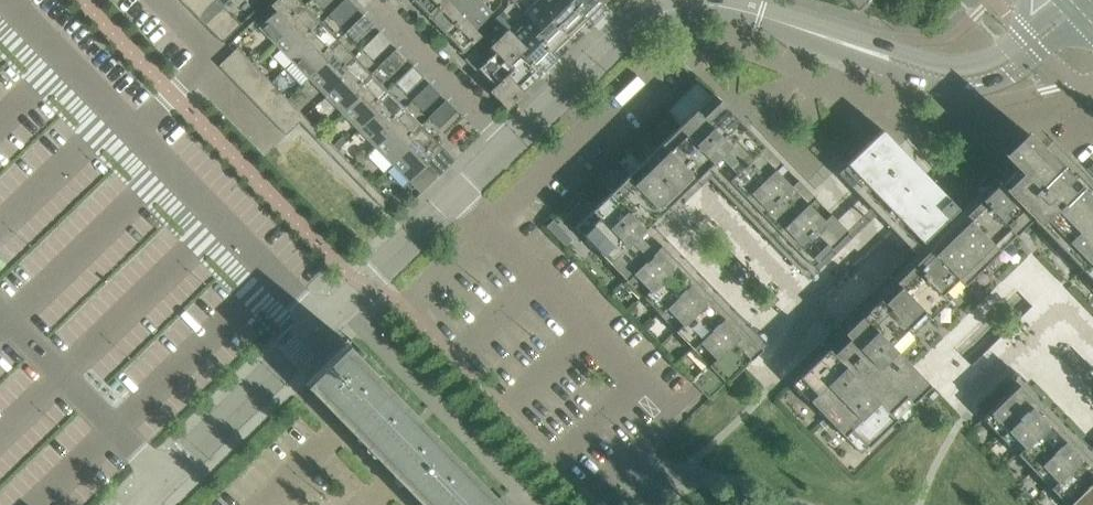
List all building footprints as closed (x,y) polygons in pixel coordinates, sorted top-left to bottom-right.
[(197,0),(180,0),(188,9),(197,0)] [(215,0),(197,0),(188,9),(197,17),(215,0)] [(224,8),(217,0),(215,0),(197,17),(205,26),(224,8)] [(258,28),(275,45),(293,28),(292,27),(287,23),(306,5),(301,0),(276,0),(270,5),(276,10),(258,28)] [(323,8),(331,0),(315,0),(323,8)] [(340,25),(357,9),(349,0),(344,0),(329,14),(340,25)] [(412,1),(429,19),(447,1),(446,0),(413,0),(412,1)] [(472,0),(446,0),(447,1),(429,19),(446,36),(464,19),(459,13),(472,0)] [(493,13),(481,0),(472,0),(459,13),(464,19),(446,36),(463,53),(480,36),(475,31),(493,13)] [(524,14),(531,21),(532,19),(542,30),(541,31),(536,36),(553,54),(554,53),(571,37),(553,20),(559,14),(545,0),(539,0),(524,14)] [(559,14),(553,20),(571,37),(572,36),(588,21),(569,3),(572,0),(545,0),(559,14)] [(569,3),(588,21),(590,19),(605,4),(601,0),(572,0),(569,3)] [(858,12),(869,0),(870,0),(847,0),(858,12)] [(293,28),(275,45),(277,47),(293,63),(310,46),(311,46),(309,44),(305,40),(323,22),(311,10),(310,9),(306,5),(287,23),(292,27),(293,28)] [(213,35),(232,16),(224,8),(205,26),(213,35)] [(346,31),(356,42),(374,26),(363,15),(346,31)] [(221,43),(240,25),(232,16),(213,35),(221,43)] [(511,28),(500,17),(495,22),(506,33),(509,30),(511,28)] [(515,36),(514,36),(525,47),(519,53),(524,57),(536,71),(541,76),(560,59),(554,53),(553,54),(536,36),(541,31),(542,30),(532,19),(531,21),(515,36)] [(293,63),(286,70),(288,71),(302,86),(308,80),(326,62),(325,61),(322,57),(340,39),(329,28),(327,27),(323,22),(305,40),(309,44),(311,46),(310,46),(293,63)] [(476,50),(471,55),(482,67),(479,70),(494,86),(495,87),(513,70),(512,69),(508,65),(519,53),(525,47),(514,36),(515,36),(509,30),(506,33),(492,46),(497,52),(488,61),(476,50)] [(362,49),(373,60),(391,43),(380,32),(362,49)] [(326,62),(308,80),(310,81),(325,97),(343,80),(337,74),(356,56),(345,44),(343,43),(340,39),(322,57),(325,61),(326,62)] [(227,74),(246,56),(238,47),(219,65),(227,74)] [(379,66),(390,77),(407,60),(397,49),(379,66)] [(494,86),(488,91),(506,110),(524,93),(519,87),(536,71),(524,57),(519,53),(508,65),(512,69),(513,70),(495,87),(494,86)] [(482,67),(471,55),(465,61),(476,73),(479,70),(482,67)] [(236,83),(255,64),(246,56),(227,74),(236,83)] [(343,80),(325,97),(327,99),(342,114),(359,97),(360,97),(358,95),(354,91),(373,73),(361,62),(360,60),(356,56),(337,74),(343,80)] [(244,91),(263,73),(255,64),(236,83),(244,91)] [(395,82),(406,93),(424,77),(413,66),(395,82)] [(253,100),(272,82),(263,73),(244,91),(253,100)] [(359,97),(342,114),(344,116),(358,131),(376,114),(370,108),(389,90),(378,79),(377,77),(373,73),(354,91),(358,95),(360,97),(359,97)] [(261,109),(280,91),(272,82),(253,100),(261,109)] [(412,99),(423,110),(440,94),(430,83),(412,99)] [(376,114),(358,131),(360,133),(375,148),(393,131),(391,130),(387,126),(406,107),(394,96),(393,94),(389,90),(370,108),(376,114)] [(270,118),(289,99),(280,91),(261,109),(270,118)] [(645,228),(712,163),(812,266),(848,231),(714,93),(576,227),(708,364),(691,381),(709,399),(761,348),(645,228)] [(278,126),(297,108),(289,99),(270,118),(278,126)] [(429,116),(440,127),(457,111),(447,100),(429,116)] [(393,131),(375,148),(377,150),(392,165),(409,148),(410,148),(408,146),(404,142),(422,124),(411,113),(410,111),(406,107),(387,126),(391,130),(393,131)] [(300,123),(306,117),(297,108),(278,126),(287,135),(300,123)] [(322,134),(306,117),(300,123),(316,140),(322,134)] [(409,148),(392,165),(393,167),(408,182),(426,165),(437,177),(456,159),(428,130),(426,129),(422,124),(404,142),(408,146),(410,148),(409,148)] [(958,208),(947,196),(882,129),(846,164),(923,243),(958,208)] [(339,151),(322,134),(316,140),(333,157),(339,151)] [(1034,139),(1010,162),(1014,166),(792,382),(860,452),(929,384),(896,350),(1032,218),(1092,281),(1092,199),(1034,139)] [(355,168),(339,151),(333,157),(349,174),(355,168)] [(372,185),(355,168),(349,174),(366,191),(372,185)] [(388,202),(372,185),(366,191),(382,208),(388,202)] [(308,382),(427,504),(503,504),(347,344),(308,382)] [(1018,384),(983,418),(1067,504),(1092,504),(1092,461),(1018,384)]
